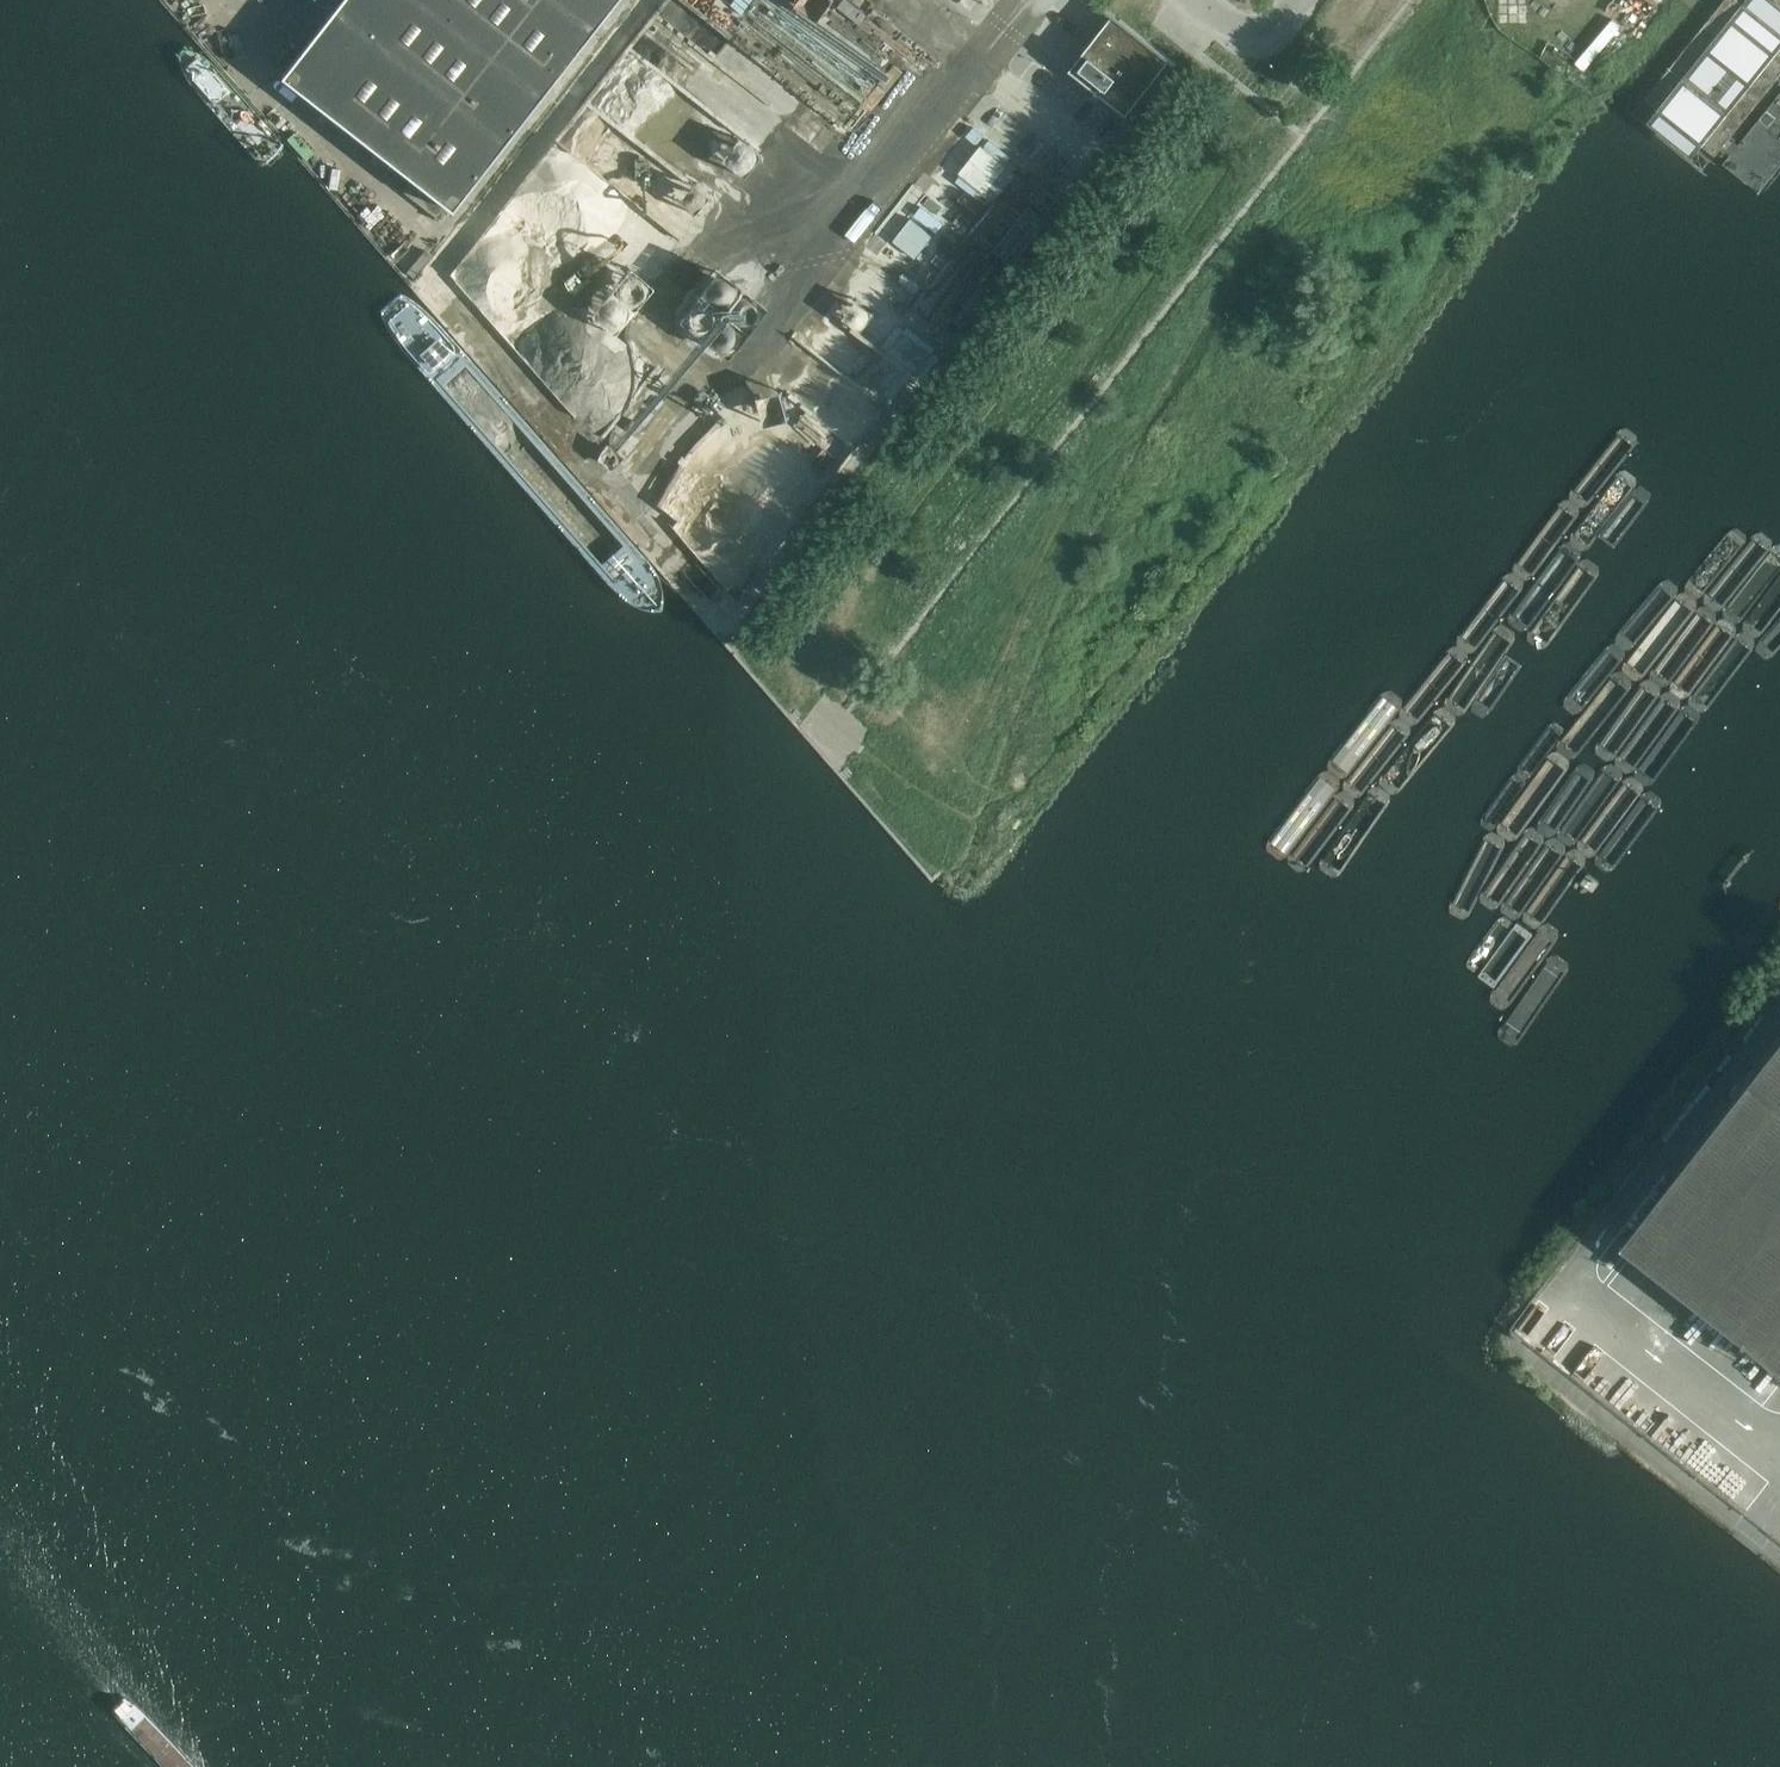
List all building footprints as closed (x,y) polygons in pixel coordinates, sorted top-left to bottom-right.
[(614,0),(339,0),(280,76),(450,210),(614,0)] [(560,144),(579,156),(579,157),(635,195),(642,207),(663,195),(667,188),(692,205),(725,156),(747,171),(767,141),(756,122),(766,107),(747,95),(749,92),(728,57),(737,44),(743,48),(737,37),(721,26),(729,15),(706,0),(657,0),(560,144)] [(1631,98),(1702,155),(1779,58),(1779,0),(1710,0),(1631,98)] [(1127,114),(1170,60),(1176,65),(1178,63),(1121,18),(1120,19),(1114,15),(1106,25),(1106,24),(1070,70),(1127,114)] [(443,208),(411,182),(403,192),(435,217),(443,208)] [(898,238),(919,253),(935,232),(914,216),(898,238)] [(632,262),(598,315),(619,329),(653,276),(632,262)] [(740,316),(759,296),(726,265),(682,312),(706,336),(713,329),(731,345),(749,325),(740,316)] [(923,374),(944,352),(914,325),(894,347),(923,374)] [(1621,1245),(1779,1369),(1779,1041),(1621,1245)]
